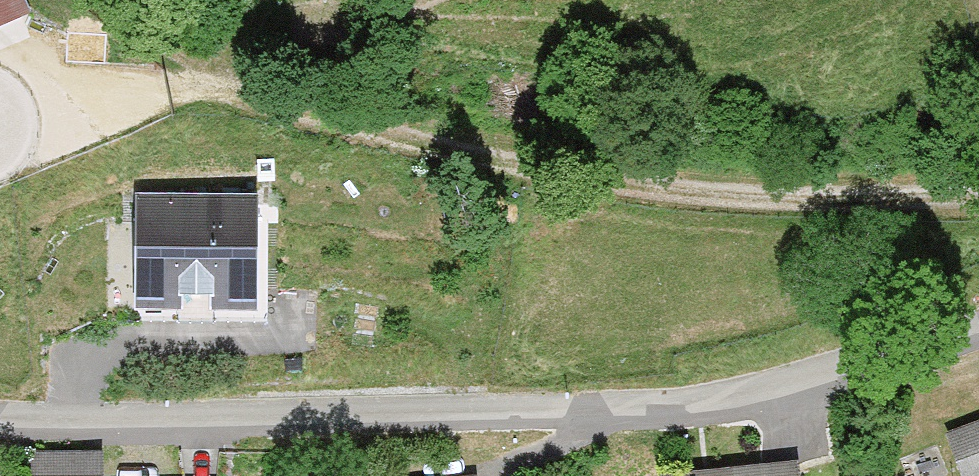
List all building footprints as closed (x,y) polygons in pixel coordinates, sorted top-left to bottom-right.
[(13,0),(0,0),(0,15),(17,8),(13,0)] [(257,191),(136,190),(134,305),(255,306),(257,191)] [(945,431),(961,475),(978,475),(978,418),(945,431)] [(794,458),(655,470),(656,475),(795,475),(794,458)] [(101,467),(27,467),(27,475),(101,475),(101,467)]
